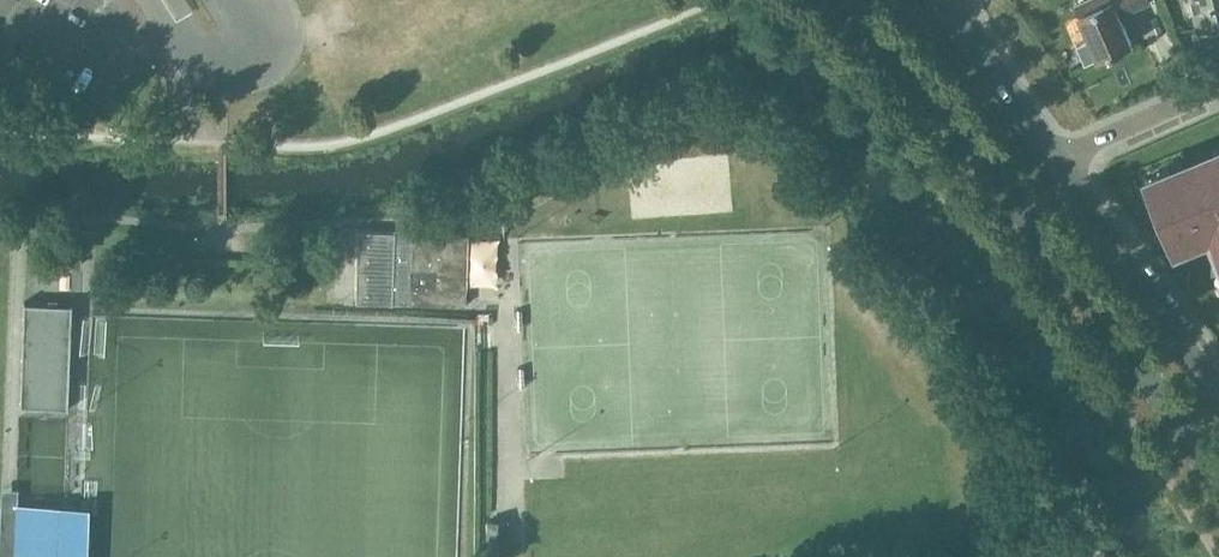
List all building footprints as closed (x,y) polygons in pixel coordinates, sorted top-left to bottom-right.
[(1075,7),(1080,17),(1091,43),(1093,42),(1100,57),(1098,58),(1098,60),(1109,55),(1110,58),(1130,49),(1128,46),(1132,44),(1120,17),(1150,3),(1149,0),(1090,0),(1075,7)] [(1218,23),(1218,0),(1193,0),(1200,28),(1218,23)] [(1154,187),(1181,250),(1216,235),(1218,243),(1218,160),(1154,187)] [(412,239),(403,238),(394,238),(395,233),(358,232),(355,303),(392,304),(392,303),(410,304),(412,305),(412,304),(465,306),(465,289),(466,289),(468,235),(412,233),(412,239)] [(72,237),(61,236),(60,251),(72,251),(72,237)] [(81,252),(82,237),(72,237),(72,251),(81,252)] [(67,410),(72,304),(70,304),(70,305),(25,304),(25,302),(24,302),(19,408),(21,408),(21,407),(66,409),(66,410),(67,410)] [(81,520),(59,519),(59,508),(16,506),(14,556),(80,556),(81,520)]
